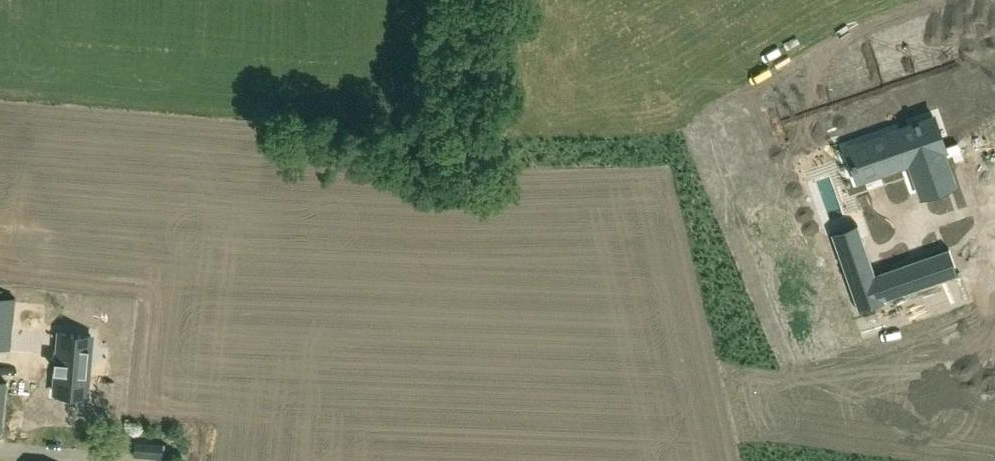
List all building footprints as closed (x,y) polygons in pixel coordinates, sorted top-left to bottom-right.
[(935,116),(868,140),(878,170),(910,160),(922,196),(953,184),(941,149),(945,147),(935,116)] [(847,202),(857,230),(917,209),(907,181),(847,202)] [(835,246),(858,311),(885,301),(862,237),(835,246)] [(884,269),(893,296),(957,274),(948,247),(884,269)] [(60,332),(54,393),(85,396),(91,335),(60,332)] [(163,443),(136,441),(134,457),(162,459),(163,443)]
